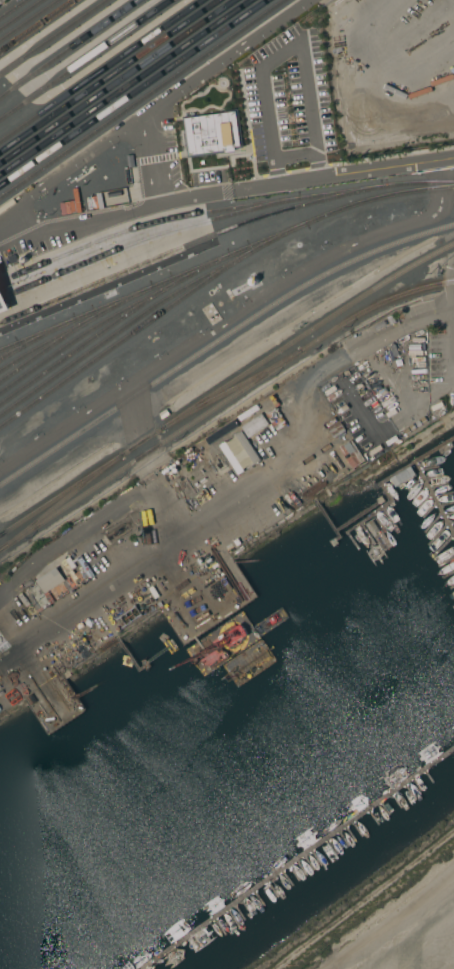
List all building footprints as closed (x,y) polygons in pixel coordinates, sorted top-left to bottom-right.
[(236,112),(241,146),(235,147),(235,151),(226,153),(225,150),(190,155),(185,119),(236,112)] [(12,310),(0,315),(0,281),(6,295),(12,310)] [(166,409),(169,414),(162,419),(159,414),(166,409)] [(261,413),(269,425),(249,438),(241,426),(261,413)] [(261,460),(254,464),(250,458),(249,459),(247,456),(249,455),(239,441),(238,442),(236,439),(238,438),(236,435),(242,431),(261,460)] [(411,466),(416,475),(395,487),(390,478),(411,466)] [(364,524),(373,518),(382,532),(373,538),(365,525),(364,524)] [(74,592),(70,594),(63,582),(44,594),(36,581),(56,567),(64,580),(66,579),(74,592)]
